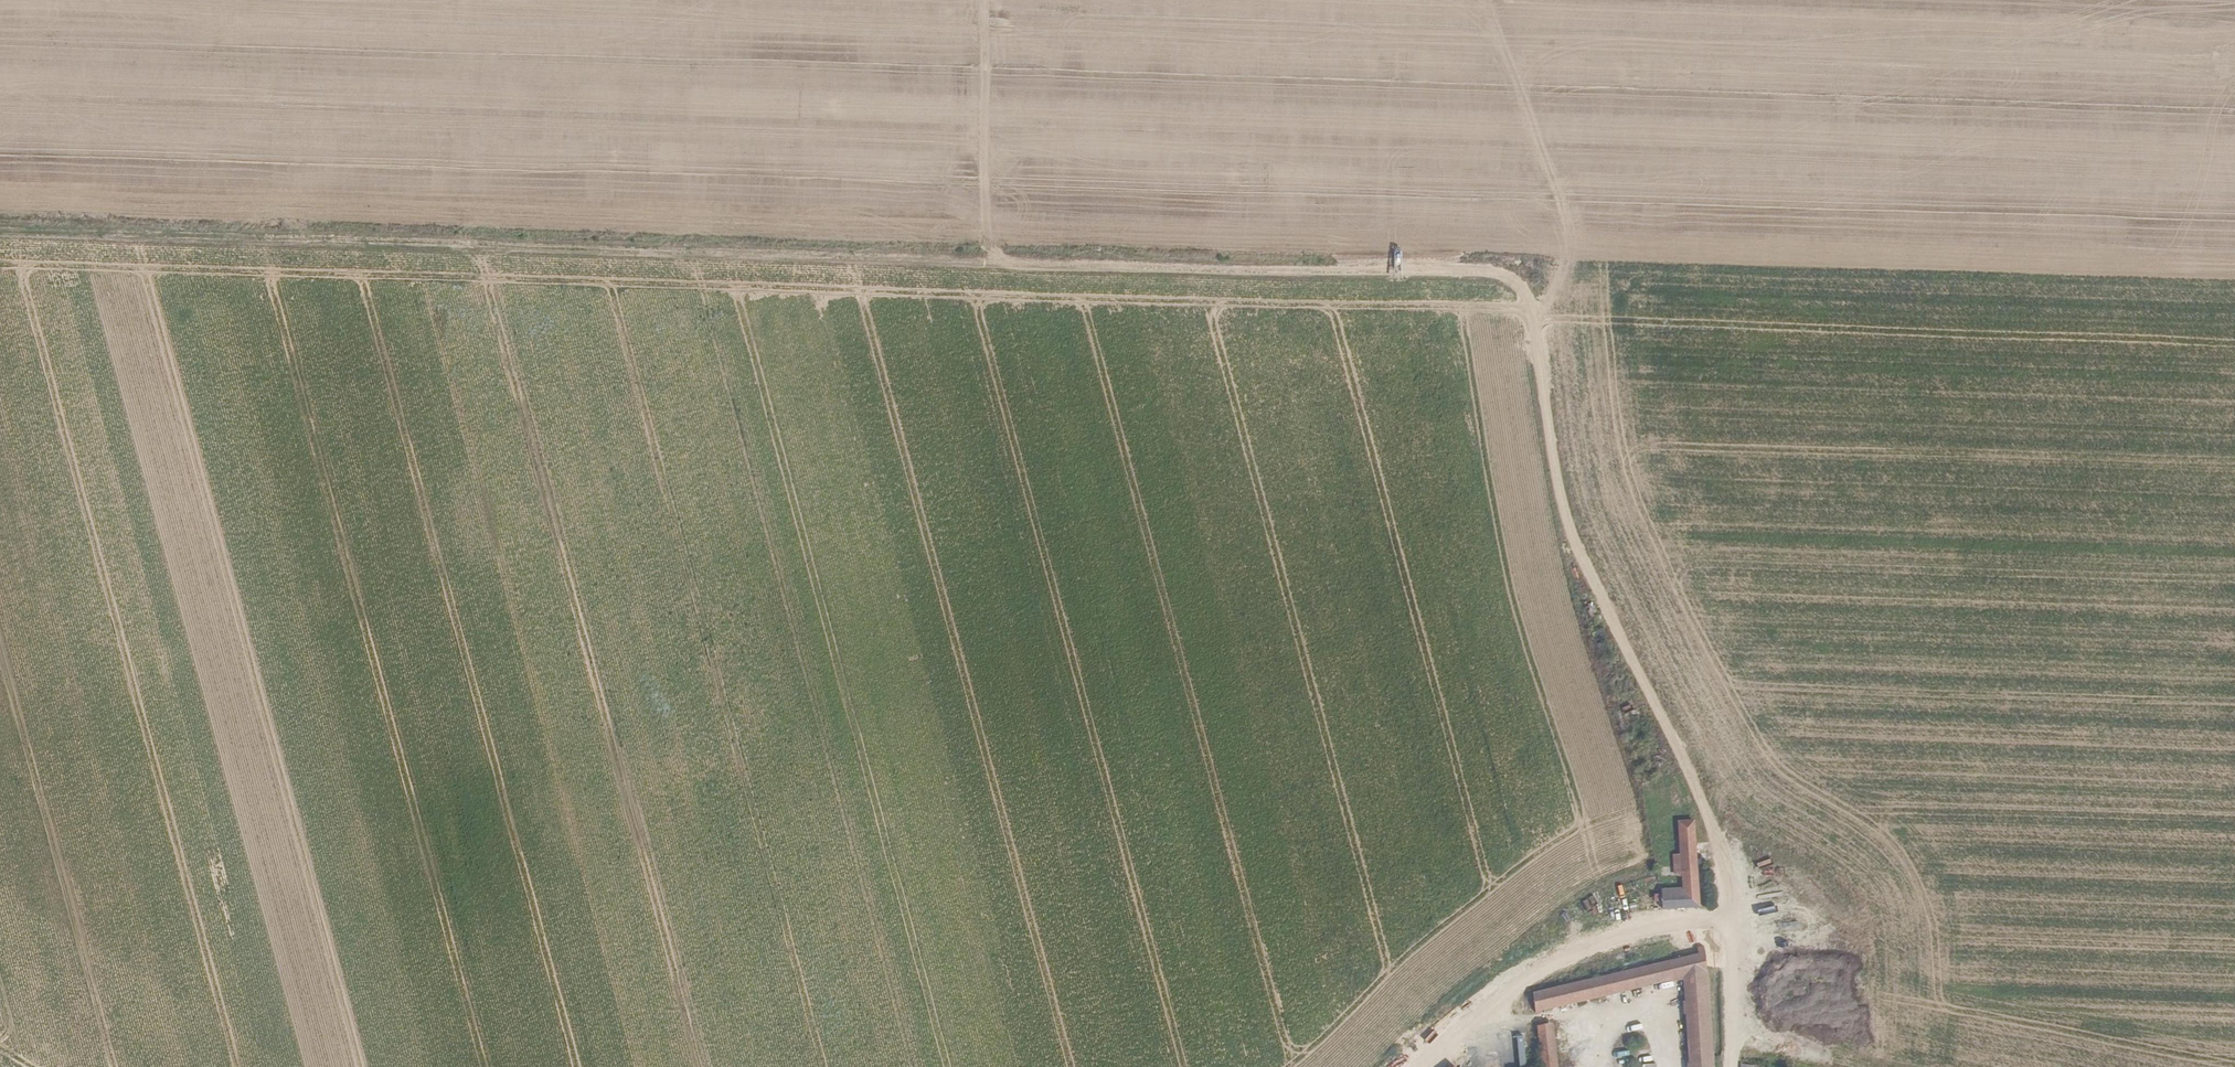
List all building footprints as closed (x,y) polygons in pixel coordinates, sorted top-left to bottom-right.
[(1679,873),(1682,905),(1697,903),(1693,822),(1676,823),(1679,873)] [(1688,1066),(1712,1066),(1704,960),(1555,1000),(1530,1007),(1532,1028),(1683,986),(1688,1066)] [(1549,1036),(1532,1037),(1535,1066),(1552,1066),(1549,1036)] [(1649,1049),(1638,1051),(1639,1059),(1650,1057),(1649,1049)]
